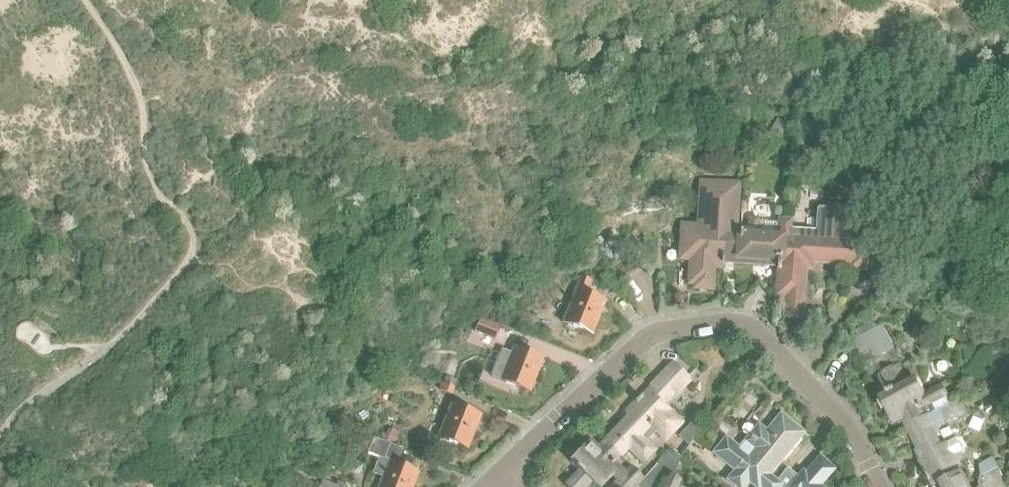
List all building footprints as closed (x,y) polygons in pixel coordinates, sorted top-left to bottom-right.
[(739,248),(740,228),(740,226),(735,225),(737,195),(729,194),(729,193),(709,192),(709,196),(707,196),(705,228),(698,227),(696,260),(695,288),(711,289),(712,267),(721,268),(722,265),(723,265),(723,255),(724,247),(739,248)] [(801,315),(803,279),(798,279),(799,269),(803,270),(804,266),(807,266),(807,264),(811,261),(851,263),(851,268),(864,269),(866,243),(847,242),(848,210),(836,209),(833,241),(787,238),(788,222),(779,221),(778,237),(777,260),(776,270),(778,270),(777,284),(778,284),(778,291),(780,293),(787,294),(786,314),(801,315)] [(778,237),(755,235),(757,210),(749,210),(748,228),(740,228),(739,248),(724,247),(723,255),(738,256),(738,263),(764,264),(768,260),(777,260),(778,237)] [(638,269),(622,242),(603,254),(619,280),(638,269)] [(592,335),(605,302),(586,294),(591,281),(581,277),(563,324),(592,335)] [(495,340),(501,326),(480,317),(474,331),(495,340)] [(930,402),(945,394),(940,385),(921,395),(913,379),(901,385),(900,383),(903,378),(900,372),(902,370),(900,365),(882,329),(862,339),(873,360),(862,367),(868,379),(876,375),(877,377),(881,375),(882,377),(882,381),(886,389),(889,391),(890,392),(878,398),(892,424),(898,421),(897,420),(898,416),(900,415),(906,427),(934,410),(930,402)] [(529,393),(542,359),(514,348),(511,354),(502,350),(491,377),(529,393)] [(682,422),(662,402),(665,398),(667,400),(675,393),(673,391),(675,389),(664,378),(662,380),(660,378),(626,413),(627,414),(627,419),(605,442),(619,455),(648,426),(650,424),(665,439),(682,422)] [(451,395),(453,388),(441,383),(439,390),(451,395)] [(467,450),(480,416),(451,405),(438,438),(467,450)] [(960,458),(951,441),(943,446),(938,436),(940,427),(947,423),(940,409),(935,412),(934,410),(906,427),(921,455),(920,460),(918,461),(932,486),(935,486),(940,484),(942,486),(968,486),(958,469),(960,458)] [(802,434),(781,416),(767,433),(760,428),(741,452),(726,440),(714,454),(736,471),(730,479),(740,486),(743,486),(750,478),(758,485),(757,486),(791,486),(798,478),(787,469),(776,483),(768,476),(802,434)] [(637,457),(629,465),(619,455),(605,442),(595,452),(594,451),(593,447),(595,446),(590,441),(562,470),(572,480),(580,472),(581,474),(583,473),(597,486),(603,486),(607,482),(612,486),(636,486),(644,481),(645,482),(652,472),(637,457)] [(679,482),(671,477),(682,459),(668,451),(652,472),(645,482),(644,481),(636,486),(677,486),(679,482)] [(418,473),(409,470),(410,466),(402,462),(401,467),(379,458),(373,473),(383,477),(379,486),(413,486),(418,473)] [(992,458),(979,465),(981,476),(979,484),(980,486),(1008,486),(992,458)] [(818,486),(833,470),(819,459),(805,475),(803,473),(798,478),(791,486),(818,486)]
